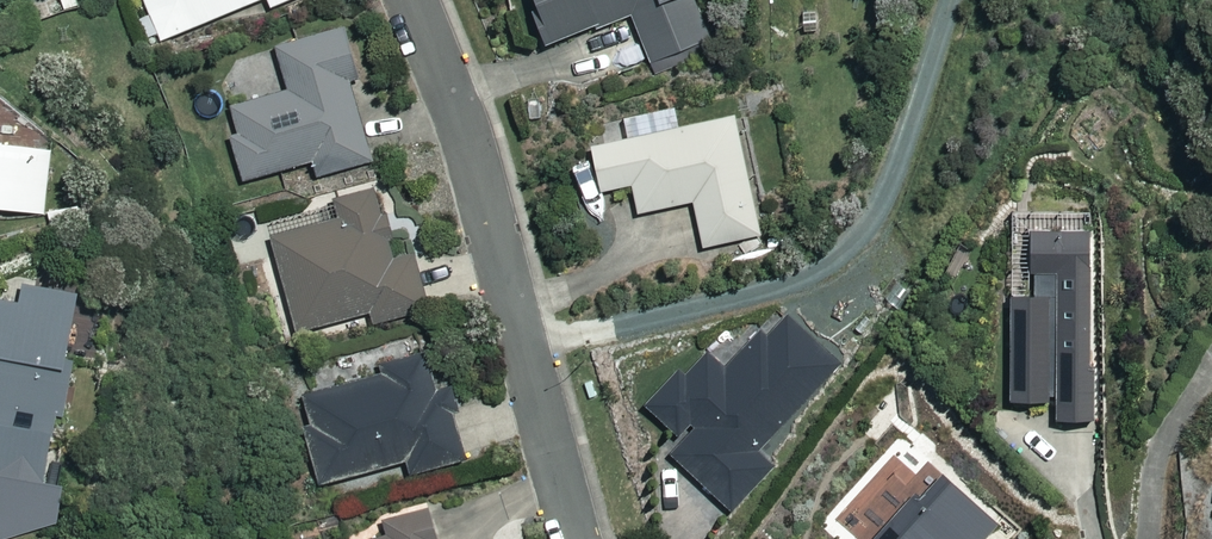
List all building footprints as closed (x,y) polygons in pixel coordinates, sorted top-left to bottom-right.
[(162,40),(259,0),(146,0),(162,40)] [(543,15),(537,17),(547,46),(633,14),(650,61),(711,39),(697,0),(538,0),(543,15)] [(360,78),(347,29),(278,47),(290,90),(233,106),(240,133),(232,136),(244,180),(314,161),(317,173),(374,158),(353,80),(360,78)] [(680,129),(676,108),(626,118),(631,140),(595,147),(603,190),(635,184),(640,213),(695,202),(704,246),(761,234),(738,117),(680,129)] [(0,142),(0,208),(47,214),(54,148),(0,142)] [(394,243),(378,188),(337,200),(343,218),(272,238),(299,333),(372,313),(375,323),(430,308),(410,238),(394,243)] [(1054,390),(1054,416),(1095,416),(1095,361),(1090,361),(1091,224),(1029,224),(1029,267),(1034,267),(1033,288),(1010,288),(1010,397),(1049,397),(1049,390),(1054,390)] [(27,282),(23,304),(0,301),(0,538),(57,538),(64,489),(51,457),(58,412),(63,413),(81,290),(27,282)] [(683,430),(688,435),(671,452),(728,508),(772,463),(758,449),(844,360),(793,311),(768,337),(762,332),(726,368),(707,349),(650,409),(677,436),(683,430)] [(437,391),(428,353),(379,366),(382,376),(305,395),(312,424),(305,426),(320,484),(408,462),(411,473),(467,459),(449,388),(437,391)] [(999,520),(942,467),(919,492),(913,486),(864,538),(982,538),(999,520)] [(432,510),(385,523),(389,536),(379,538),(440,538),(432,510)]
